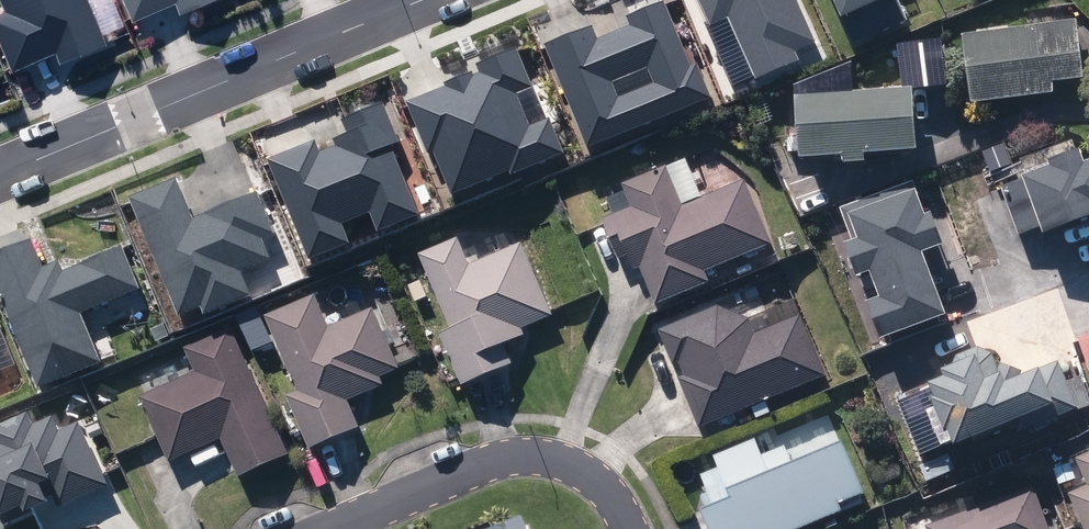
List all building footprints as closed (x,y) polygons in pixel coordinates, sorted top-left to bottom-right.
[(12,4),(0,9),(0,17),(19,62),(61,44),(66,54),(112,35),(97,0),(10,0),(12,4)] [(140,11),(166,0),(135,0),(140,11)] [(549,41),(592,144),(715,93),(701,59),(695,62),(669,0),(659,0),(631,12),(635,21),(601,35),(596,22),(549,41)] [(759,73),(799,55),(793,43),(814,33),(799,0),(700,0),(711,23),(733,13),(759,73)] [(856,37),(906,15),(900,0),(840,0),(856,37)] [(965,38),(973,105),(1053,95),(1052,84),(1082,80),(1074,23),(965,38)] [(486,71),(418,100),(457,190),(512,165),(515,172),(569,148),(553,110),(535,118),(522,89),(537,83),(520,43),(481,60),(486,71)] [(842,155),(842,164),(864,163),(863,155),(916,151),(911,90),(794,98),(798,159),(842,155)] [(320,134),(271,155),(314,256),(354,239),(346,220),(375,208),(383,227),(422,210),(394,143),(404,139),(387,98),(345,116),(351,129),(338,135),(341,142),(326,148),(320,134)] [(1086,159),(1080,144),(1049,157),(1051,162),(1001,181),(1020,231),(1042,223),(1045,230),(1088,213),(1088,157),(1086,159)] [(645,266),(661,303),(715,281),(710,268),(773,242),(747,181),(707,198),(690,158),(628,184),(637,206),(609,217),(626,257),(634,253),(640,269),(645,266)] [(869,297),(884,335),(950,311),(927,248),(946,241),(934,209),(928,211),(915,174),(841,202),(854,236),(847,239),(860,273),(873,268),(882,292),(869,297)] [(278,228),(260,186),(198,213),(181,175),(134,195),(183,309),(205,300),(210,310),(257,290),(247,267),(276,254),(267,233),(278,228)] [(127,242),(69,266),(64,256),(49,262),(37,234),(0,250),(0,278),(44,380),(104,354),(84,309),(144,283),(127,242)] [(460,238),(424,254),(457,329),(447,333),(469,383),(517,363),(509,343),(529,335),(526,328),(555,315),(525,245),(473,267),(460,238)] [(293,395),(315,447),(364,426),(352,398),(387,383),(384,376),(402,368),(377,308),(332,327),(318,295),(271,315),(303,391),(293,395)] [(685,377),(705,426),(828,375),(803,315),(759,333),(753,319),(723,306),(665,329),(679,363),(685,360),(691,375),(685,377)] [(292,452),(234,327),(189,348),(200,372),(146,397),(176,460),(227,436),(245,474),(292,452)] [(1088,373),(1088,338),(1078,342),(1088,373)] [(945,430),(953,448),(1012,422),(1017,435),(1077,409),(1058,365),(1039,373),(1038,370),(1021,377),(1021,373),(1000,364),(996,366),(992,357),(981,361),(976,348),(956,357),(952,364),(938,370),(939,373),(941,377),(927,382),(934,398),(930,399),(944,431),(945,430)] [(914,418),(928,449),(942,442),(928,412),(914,418)] [(14,522),(63,499),(65,504),(113,481),(84,422),(65,431),(58,416),(38,425),(33,413),(0,428),(0,440),(1,443),(0,443),(0,494),(14,522)] [(717,528),(800,528),(866,502),(863,495),(869,493),(847,440),(797,461),(791,445),(767,455),(761,440),(724,455),(729,465),(708,474),(715,493),(709,495),(714,506),(708,509),(717,528)] [(1088,527),(1088,485),(1073,492),(1088,527)] [(1036,486),(931,526),(932,528),(1053,528),(1036,486)] [(527,516),(496,528),(532,528),(527,516)]
